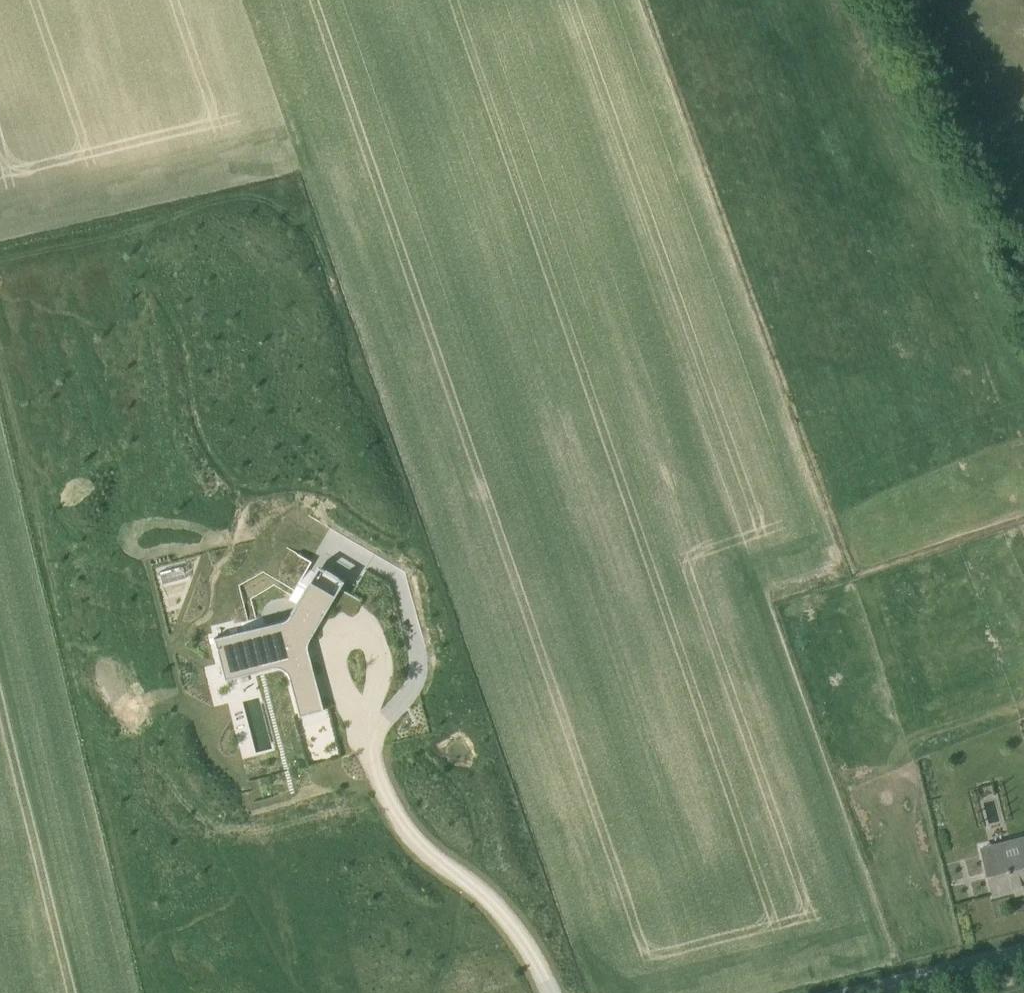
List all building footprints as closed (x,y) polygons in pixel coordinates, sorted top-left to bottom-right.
[(225,654),(220,655),(222,662),(221,662),(225,680),(233,678),(232,675),(254,669),(253,665),(251,656),(263,653),(266,661),(267,666),(295,659),(298,657),(299,656),(300,655),(311,636),(314,632),(340,588),(315,573),(301,596),(291,614),(290,615),(289,616),(288,617),(286,618),(285,619),(282,620),(236,632),(237,636),(239,645),(240,645),(241,649),(224,654),(225,654)] [(311,660),(287,667),(291,681),(300,716),(301,715),(301,713),(322,707),(323,710),(324,709),(315,674),(315,675),(311,660)] [(1023,887),(1023,837),(1011,840),(1013,850),(984,857),(994,895),(1023,887)]
